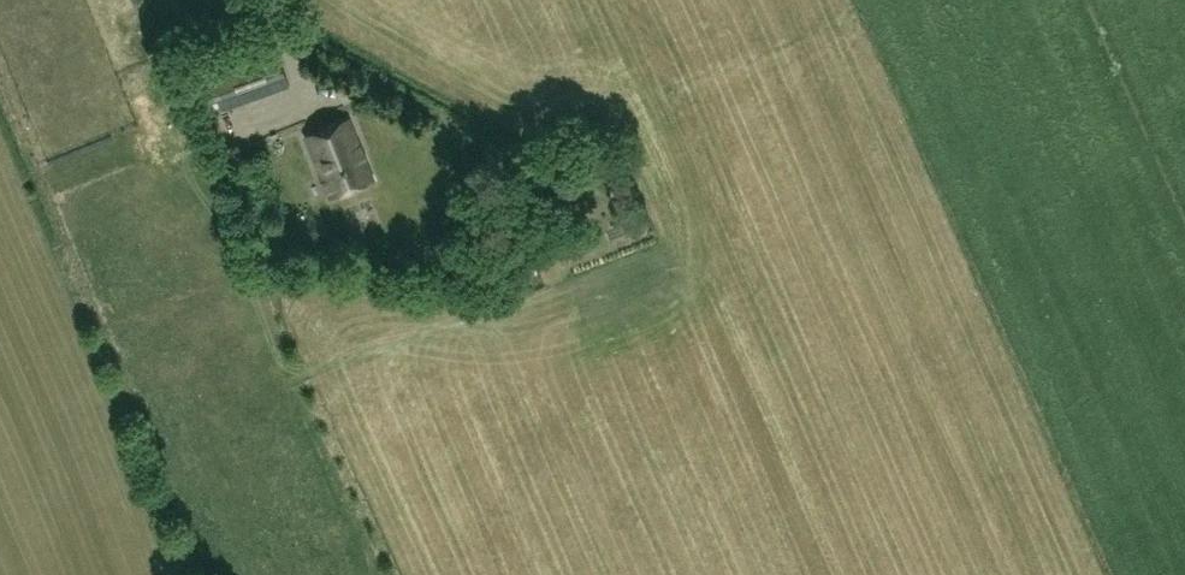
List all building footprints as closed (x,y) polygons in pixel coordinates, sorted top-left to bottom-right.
[(211,113),(229,108),(289,85),(272,35),(211,58),(213,64),(197,70),(211,113)] [(374,179),(349,118),(307,135),(332,197),(374,179)] [(482,211),(465,217),(469,229),(486,223),(482,211)]
